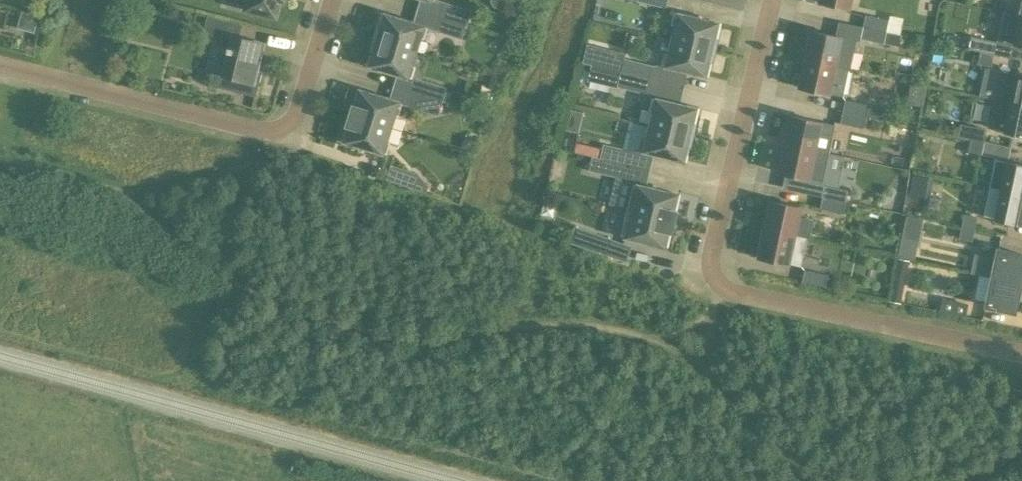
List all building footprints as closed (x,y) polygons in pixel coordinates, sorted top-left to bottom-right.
[(245,9),(274,16),(278,0),(247,0),(245,9)] [(819,2),(848,8),(849,0),(819,0),(819,2)] [(470,11),(442,2),(438,17),(465,25),(466,25),(470,11)] [(1019,15),(1003,12),(999,31),(1015,34),(1013,44),(1021,46),(1021,16),(1019,15)] [(373,39),(414,51),(419,38),(423,39),(427,27),(381,13),(373,39)] [(671,40),(713,50),(719,24),(673,13),(670,25),(675,26),(671,39),(671,40)] [(865,15),(862,26),(886,32),(888,20),(865,15)] [(212,68),(212,70),(208,85),(255,97),(265,56),(251,53),(254,40),(239,36),(241,25),(207,16),(203,33),(220,37),(218,46),(226,48),(225,51),(227,52),(222,71),(212,68)] [(461,38),(465,25),(438,17),(434,30),(461,38)] [(883,43),(886,32),(862,26),(860,38),(883,43)] [(850,69),(856,40),(810,31),(804,59),(833,65),(850,69)] [(707,76),(713,50),(671,40),(671,39),(657,36),(653,52),(663,54),(660,65),(707,76)] [(970,36),(967,49),(979,51),(993,54),(995,41),(970,36)] [(414,51),(373,39),(365,64),(411,78),(415,66),(410,65),(414,51)] [(979,51),(977,63),(990,66),(993,54),(979,51)] [(1012,69),(1013,58),(993,56),(992,67),(1012,69)] [(623,59),(620,73),(647,79),(651,66),(623,59)] [(833,65),(804,59),(798,87),(827,93),(833,65)] [(1021,105),(1021,76),(1016,74),(999,71),(993,99),(995,99),(1010,103),(1021,105)] [(647,79),(620,73),(617,87),(644,93),(647,79)] [(441,101),(445,88),(418,80),(414,93),(441,101)] [(402,103),(356,89),(348,114),(389,127),(393,113),(398,115),(402,103)] [(437,115),(441,101),(414,93),(410,107),(437,115)] [(649,125),(691,135),(698,109),(651,98),(648,110),(653,111),(649,125)] [(1010,103),(995,99),(989,128),(1004,131),(1021,135),(1021,105),(1010,103)] [(844,100),(842,111),(865,116),(868,105),(844,100)] [(863,128),(865,116),(842,111),(839,123),(863,128)] [(389,127),(348,114),(340,140),(386,154),(389,142),(385,141),(389,127)] [(819,122),(790,116),(784,144),(813,150),(819,122)] [(685,161),(691,135),(649,125),(646,139),(641,138),(638,150),(685,161)] [(973,126),(970,139),(984,142),(987,129),(973,126)] [(970,139),(968,150),(982,153),(984,142),(970,139)] [(813,150),(784,144),(778,172),(807,178),(822,181),(828,153),(813,150)] [(603,145),(600,158),(627,165),(630,151),(603,145)] [(627,165),(600,158),(592,157),(589,170),(624,179),(627,165)] [(1000,190),(1021,195),(1021,165),(994,159),(988,187),(1000,190)] [(391,166),(386,181),(413,190),(418,175),(391,166)] [(673,221),(679,195),(632,184),(626,210),(673,221)] [(824,185),(822,197),(845,202),(848,190),(824,185)] [(1000,190),(988,187),(982,216),(1021,224),(1021,195),(1000,190)] [(845,202),(822,197),(819,208),(843,213),(845,202)] [(764,229),(793,235),(807,238),(808,239),(812,220),(797,217),(799,207),(770,201),(764,229)] [(666,247),(673,221),(626,210),(620,236),(666,247)] [(961,226),(974,229),(976,215),(964,213),(961,226)] [(922,219),(905,216),(897,256),(914,259),(922,219)] [(569,241),(605,253),(610,238),(574,226),(569,241)] [(971,241),(974,229),(961,226),(958,238),(971,241)] [(807,238),(793,235),(764,229),(758,257),(800,267),(807,238)] [(990,277),(1019,284),(1021,271),(1021,255),(996,249),(994,259),(975,255),(971,273),(990,277)] [(894,272),(906,275),(908,261),(897,258),(894,272)] [(827,275),(804,270),(801,282),(825,287),(827,275)] [(1019,284),(990,277),(984,306),(1013,312),(1019,284)] [(902,289),(891,287),(888,299),(888,301),(900,303),(900,302),(902,289)] [(964,316),(966,304),(943,299),(940,311),(964,316)]
